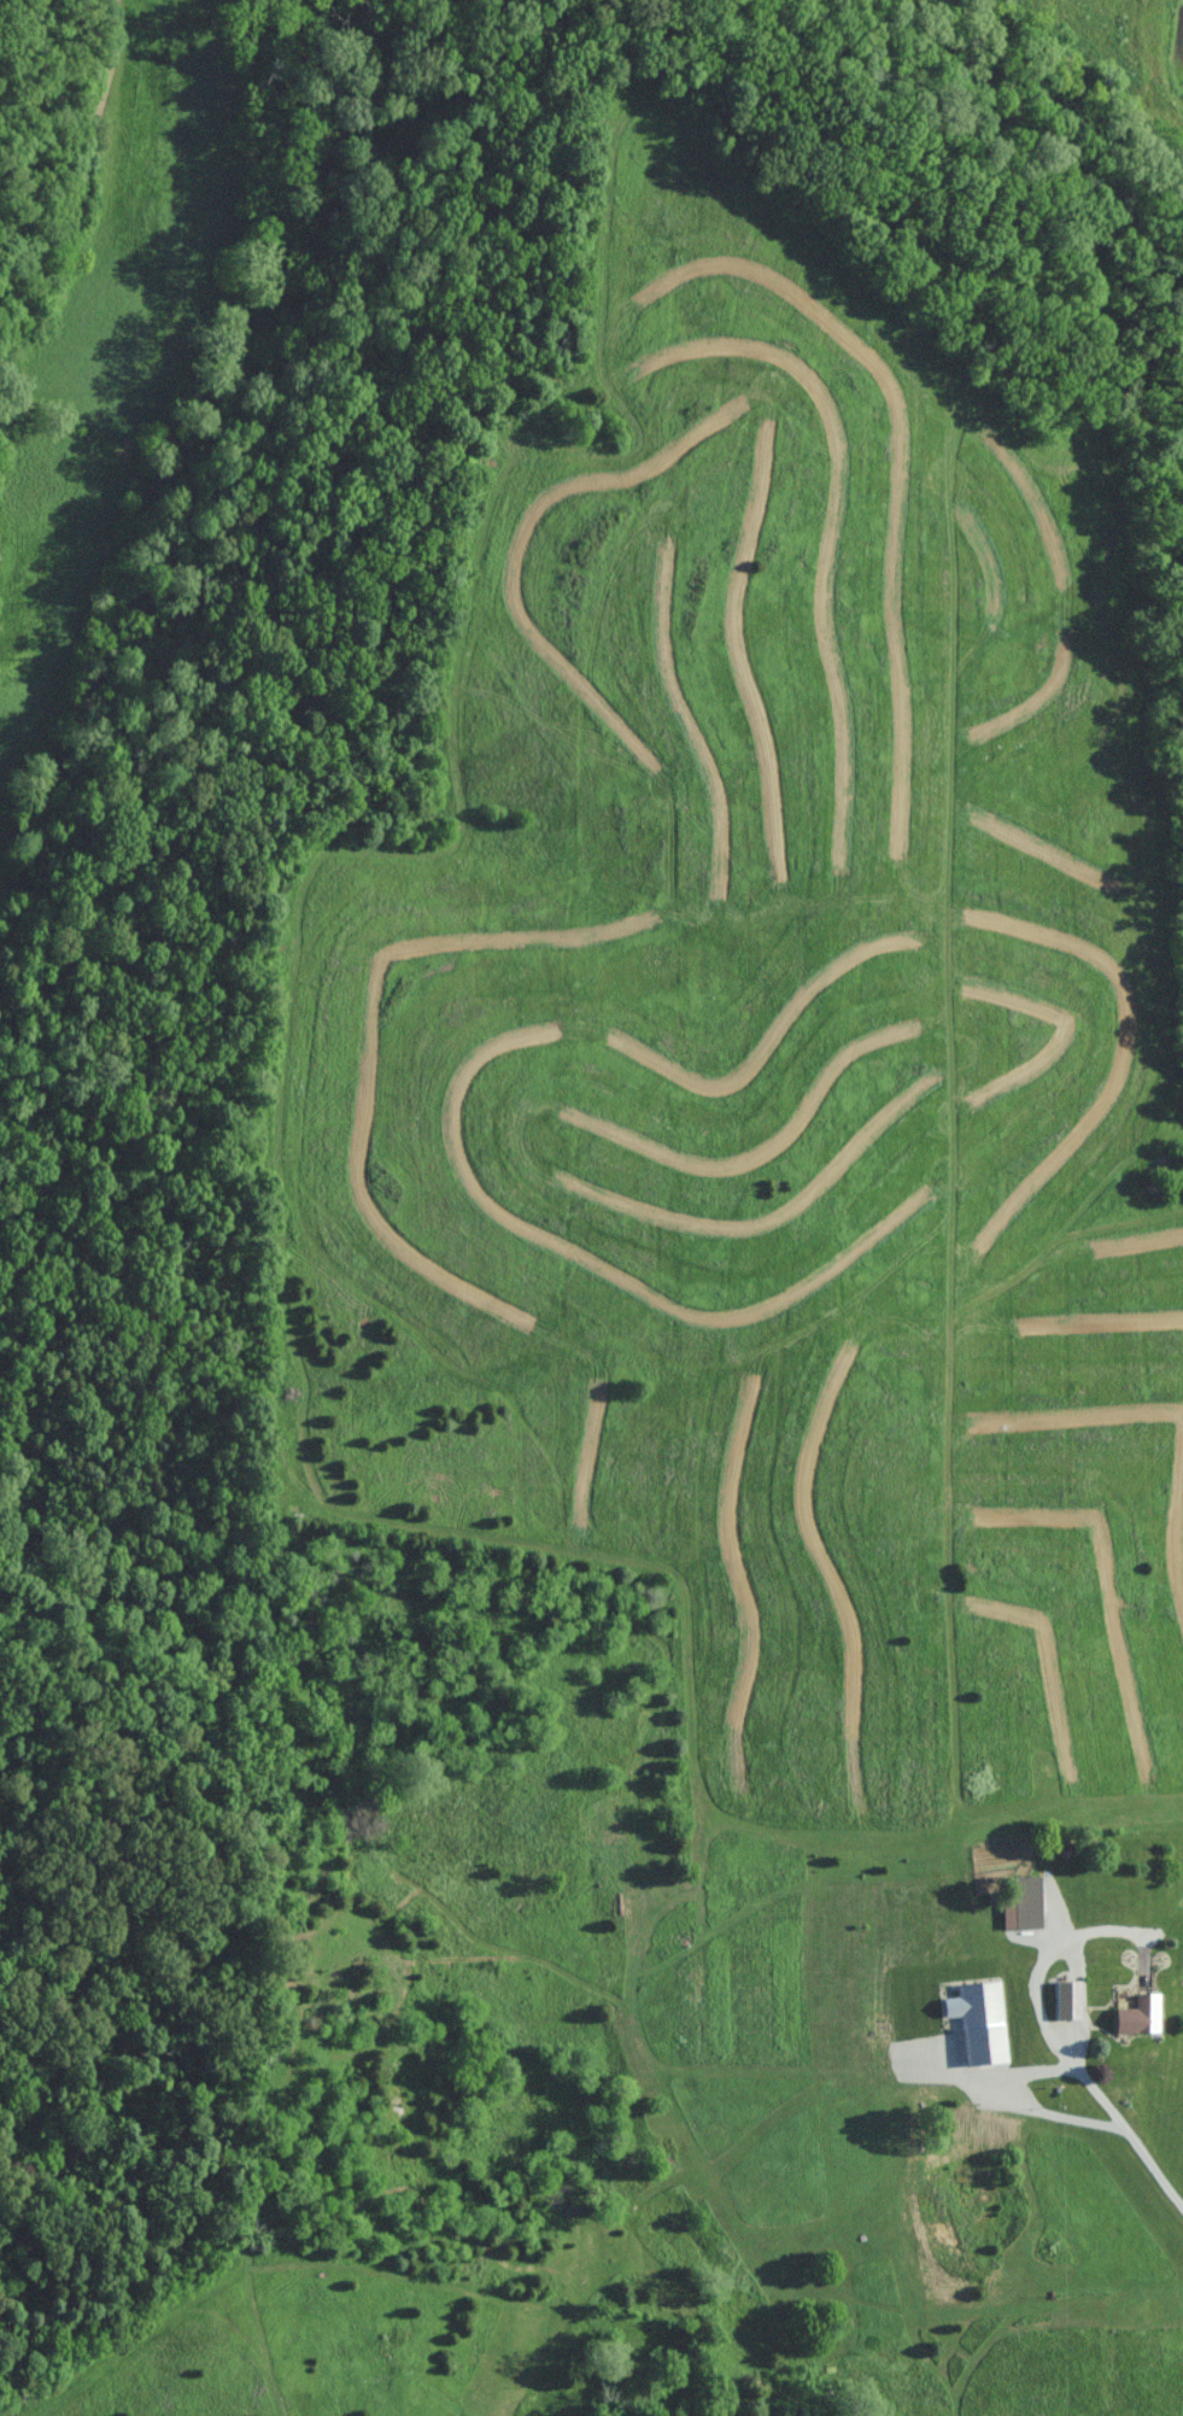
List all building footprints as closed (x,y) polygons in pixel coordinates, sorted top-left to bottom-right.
[(1043,1916),(1043,1877),(1014,1877),(1014,1916),(1043,1916)] [(1081,2019),(1081,1982),(1055,1982),(1055,2019),(1081,2019)] [(1158,2034),(1158,1996),(1134,1996),(1134,2009),(1115,2009),(1115,2034),(1158,2034)]
